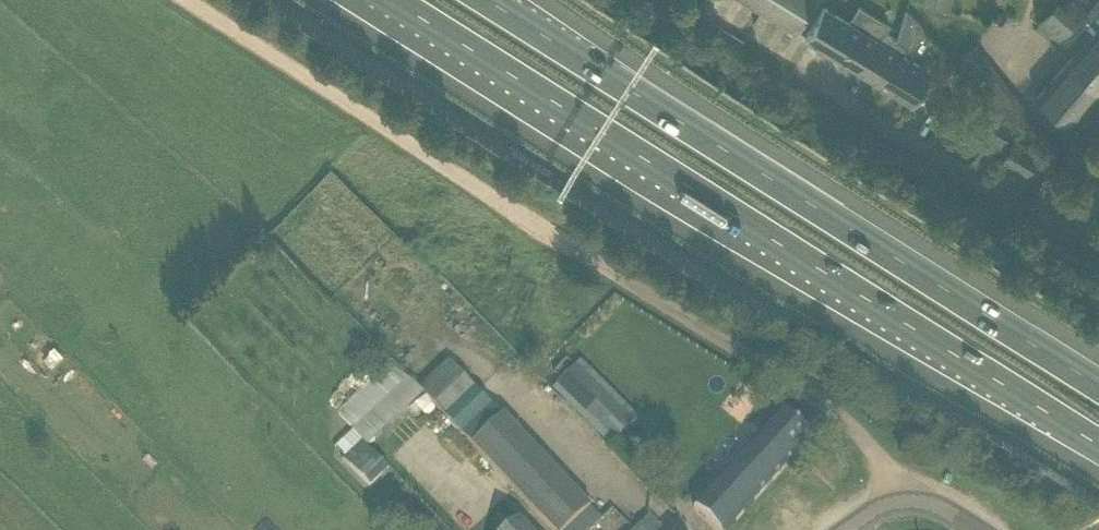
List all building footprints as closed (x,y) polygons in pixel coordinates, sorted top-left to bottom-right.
[(796,32),(816,0),(743,0),(796,32)] [(922,2),(949,10),(952,0),(923,0),(922,2)] [(1035,97),(1067,125),(1098,88),(1098,0),(1079,23),(1090,33),(1035,97)] [(1040,23),(1035,29),(1047,40),(1053,34),(1059,39),(1085,9),(1075,0),(1070,0),(1064,8),(1056,1),(1039,22),(1040,23)] [(805,38),(858,70),(882,31),(885,33),(890,25),(859,6),(848,23),(823,8),(805,38)] [(885,33),(882,31),(858,70),(912,103),(931,72),(903,55),(908,47),(907,46),(919,26),(920,27),(921,25),(907,9),(906,9),(897,40),(885,33)] [(419,388),(555,529),(592,529),(603,520),(449,359),(419,388)] [(571,370),(552,389),(608,445),(637,418),(580,361),(571,370)] [(811,438),(782,411),(695,510),(716,529),(727,529),(811,438)] [(507,529),(531,529),(520,518),(507,529)] [(644,520),(635,529),(654,529),(644,520)]
